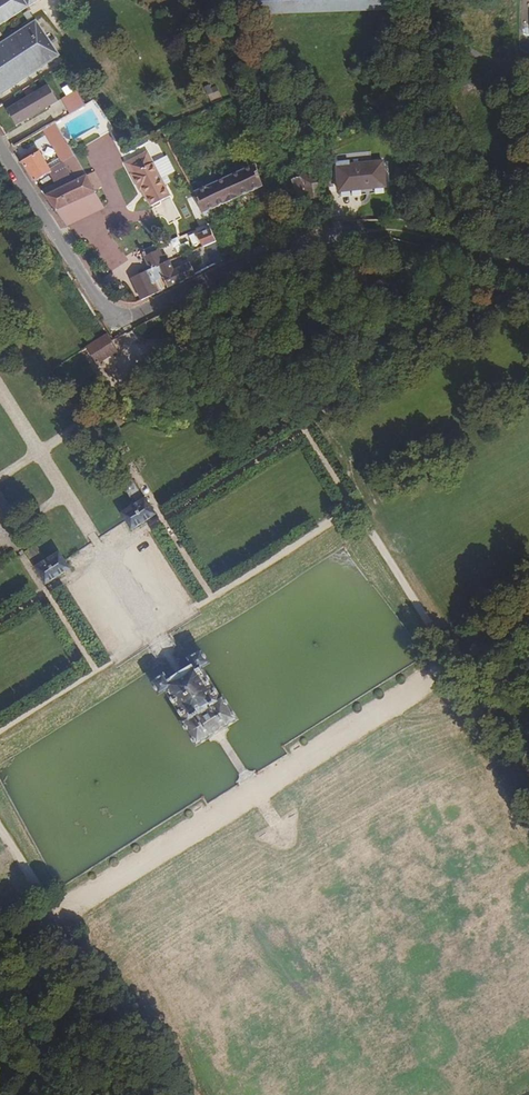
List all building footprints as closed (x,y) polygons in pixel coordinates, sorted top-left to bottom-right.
[(38,0),(0,0),(0,24),(38,0)] [(391,0),(329,0),(253,2),(254,15),(392,10),(391,0)] [(59,55),(36,19),(0,43),(0,95),(59,55)] [(69,72),(65,64),(56,69),(61,76),(69,72)] [(80,90),(64,98),(72,113),(87,105),(80,90)] [(44,109),(35,94),(7,111),(16,125),(44,109)] [(50,116),(68,109),(65,102),(47,109),(50,116)] [(85,174),(55,122),(42,129),(61,163),(49,170),(39,152),(21,163),(34,182),(49,172),(55,185),(43,191),(57,211),(95,192),(85,174)] [(25,148),(22,142),(13,147),(16,153),(25,148)] [(169,196),(146,151),(125,162),(139,190),(142,189),(151,205),(169,196)] [(336,163),(338,192),(386,187),(383,162),(349,165),(349,162),(336,163)] [(256,166),(194,193),(198,201),(203,212),(262,186),(256,166)] [(324,195),(319,173),(293,179),(298,200),(324,195)] [(95,192),(57,211),(54,212),(64,228),(103,210),(95,192)] [(216,241),(210,229),(197,234),(203,247),(206,245),(216,241)] [(221,254),(216,241),(206,245),(212,258),(221,254)] [(102,247),(112,261),(119,256),(108,242),(102,247)] [(142,300),(174,286),(164,264),(159,251),(143,258),(149,271),(132,278),(142,300)] [(172,270),(169,262),(164,264),(174,286),(195,276),(190,263),(172,270)] [(118,352),(111,341),(108,336),(88,349),(98,365),(118,352)] [(153,512),(150,507),(146,499),(144,500),(130,477),(120,483),(135,506),(122,514),(126,522),(132,531),(143,524),(156,516),(153,512)] [(17,518),(1,493),(1,491),(0,490),(0,507),(10,523),(17,518)] [(45,563),(35,546),(26,551),(26,553),(43,578),(45,581),(47,584),(58,577),(70,569),(64,561),(59,553),(45,563)] [(193,667),(184,673),(176,677),(169,682),(164,676),(151,684),(160,698),(166,694),(184,722),(181,724),(196,747),(206,741),(227,727),(238,720),(224,697),(221,699),(203,670),(211,665),(202,651),(189,660),(193,667)]
